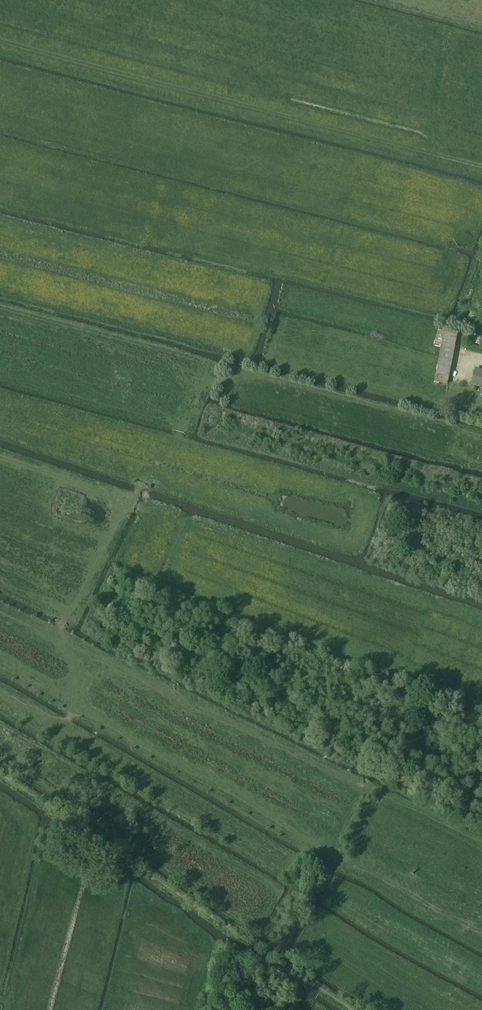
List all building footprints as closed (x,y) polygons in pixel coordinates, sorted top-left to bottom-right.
[(434,381),(447,384),(458,329),(438,325),(434,347),(441,348),(434,381)] [(470,344),(481,347),(481,337),(472,335),(470,344)] [(476,369),(472,384),(481,387),(481,371),(476,369)]
